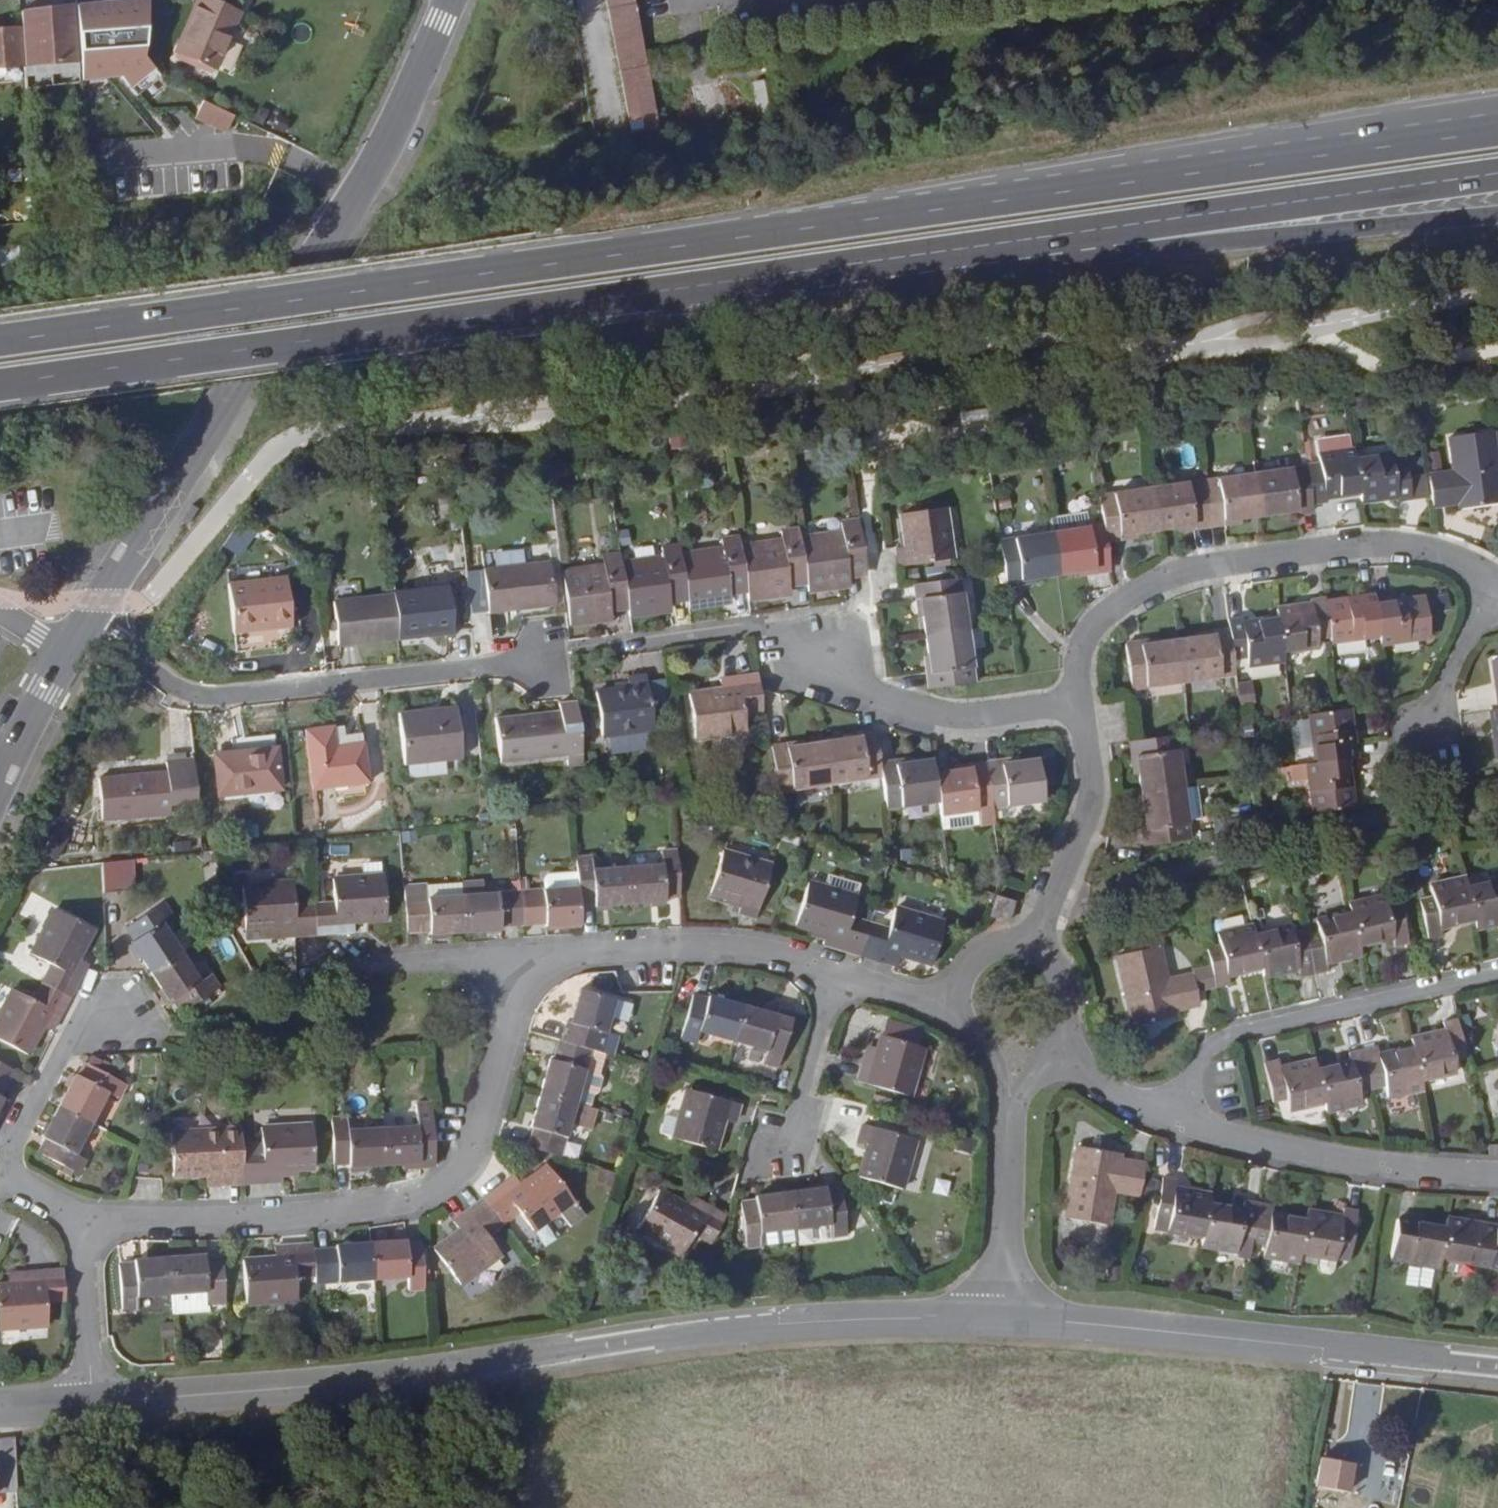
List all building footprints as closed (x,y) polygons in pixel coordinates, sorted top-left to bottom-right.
[(662,136),(634,0),(605,0),(634,137),(662,136)] [(199,3),(177,59),(214,74),(235,17),(199,3)] [(18,21),(23,97),(79,92),(73,17),(18,21)] [(16,67),(13,29),(0,30),(0,68),(16,67)] [(774,58),(754,58),(755,89),(775,89),(774,58)] [(196,119),(230,134),(238,116),(204,101),(196,119)] [(1429,506),(1456,502),(1457,509),(1497,503),(1497,490),(1488,431),(1446,437),(1452,472),(1425,477),(1429,506)] [(1357,492),(1352,460),(1351,450),(1316,456),(1317,463),(1307,464),(1307,466),(1313,505),(1324,504),(1323,497),(1357,492)] [(1357,492),(1359,502),(1394,496),(1394,503),(1408,500),(1402,461),(1389,462),(1388,454),(1352,460),(1357,492)] [(1280,516),(1313,511),(1313,505),(1307,466),(1255,474),(1261,515),(1280,512),(1280,516)] [(1255,474),(1203,481),(1210,526),(1241,521),(1240,518),(1261,515),(1255,474)] [(1203,481),(1151,489),(1157,529),(1175,526),(1176,531),(1210,526),(1203,481)] [(1099,497),(1104,526),(1106,541),(1136,537),(1137,532),(1157,529),(1151,489),(1099,497)] [(906,547),(895,548),(898,565),(951,558),(944,506),(901,511),(906,547)] [(866,569),(859,519),(841,522),(842,530),(802,535),(808,576),(809,587),(844,582),(842,573),(866,569)] [(746,583),(747,595),(784,590),(783,580),(808,576),(802,535),(801,526),(783,528),(784,539),(740,543),(746,583)] [(1104,526),(1051,534),(1057,574),(1076,571),(1077,575),(1110,570),(1106,541),(1104,526)] [(688,591),(689,601),(724,597),(722,586),(746,583),(740,543),(738,533),(721,536),(722,544),(682,550),(688,591)] [(1051,534),(999,542),(1004,572),(1006,585),(1038,581),(1037,578),(1057,574),(1051,534)] [(621,557),(627,598),(629,610),(666,604),(664,594),(688,591),(682,550),(680,540),(661,543),(661,550),(621,557)] [(621,557),(620,548),(601,550),(603,559),(565,564),(574,616),(605,611),(604,601),(627,598),(621,557)] [(551,565),(484,573),(490,613),(556,604),(551,565)] [(966,630),(958,578),(913,584),(918,617),(923,616),(926,635),(966,630)] [(286,579),(228,585),(233,634),(292,627),(286,579)] [(447,588),(394,594),(394,598),(399,639),(454,633),(447,588)] [(1374,605),(1373,595),(1323,603),(1328,636),(1329,643),(1379,635),(1374,605)] [(1323,603),(1322,596),(1309,598),(1309,604),(1276,609),(1277,618),(1282,652),(1317,647),(1315,638),(1328,636),(1323,603)] [(339,647),(399,639),(394,598),(333,605),(339,647)] [(1379,635),(1380,644),(1429,637),(1423,598),(1374,605),(1379,635)] [(1241,618),(1227,621),(1228,629),(1232,660),(1246,658),(1247,667),(1283,661),(1282,652),(1277,618),(1242,624),(1241,618)] [(1197,637),(1178,640),(1184,681),(1234,675),(1232,660),(1228,629),(1196,632),(1197,637)] [(974,682),(966,630),(926,635),(929,655),(923,655),(928,688),(974,682)] [(1184,681),(1178,640),(1159,642),(1159,636),(1126,641),(1133,687),(1184,681)] [(597,692),(603,735),(655,728),(647,675),(628,678),(629,688),(597,692)] [(759,686),(757,675),(722,679),(724,690),(691,694),(696,738),(748,731),(745,707),(764,705),(761,687),(759,686)] [(1235,702),(1251,701),(1249,681),(1234,682),(1235,702)] [(585,753),(579,703),(561,706),(563,711),(499,719),(505,757),(540,752),(541,758),(585,753)] [(459,707),(403,714),(409,765),(466,758),(459,707)] [(1488,709),(1496,758),(1497,757),(1497,707),(1488,709)] [(1345,759),(1354,757),(1346,709),(1339,710),(1307,715),(1315,763),(1345,759)] [(312,731),(319,787),(373,781),(368,743),(342,747),(339,727),(312,731)] [(880,774),(878,762),(873,730),(841,735),(841,738),(822,741),(828,781),(880,774)] [(1175,734),(1132,740),(1129,741),(1134,773),(1140,772),(1142,790),(1182,784),(1175,734)] [(770,745),(776,788),(828,781),(822,741),(803,744),(802,739),(770,745)] [(223,794),(285,787),(280,750),(256,753),(256,748),(218,754),(223,794)] [(1014,757),(983,762),(989,806),(1043,798),(1037,759),(1015,762),(1014,757)] [(932,773),(930,759),(912,762),(911,758),(878,762),(880,774),(884,808),(936,800),(932,773)] [(203,801),(198,759),(171,761),(172,772),(104,780),(108,821),(176,814),(175,804),(203,801)] [(1313,814),(1352,806),(1345,759),(1315,763),(1288,767),(1291,782),(1308,779),(1313,814)] [(989,806),(983,762),(951,766),(952,770),(932,773),(936,800),(938,813),(973,808),(989,806)] [(1182,784),(1142,790),(1144,809),(1139,810),(1144,842),(1189,835),(1182,784)] [(973,816),(973,808),(938,813),(939,819),(973,816)] [(666,863),(629,866),(631,902),(669,899),(669,895),(684,893),(680,848),(665,849),(666,863)] [(756,916),(771,863),(722,848),(708,890),(743,900),(740,911),(756,916)] [(631,902),(629,866),(596,868),(595,853),(577,854),(579,885),(581,901),(596,899),(596,904),(631,902)] [(133,862),(103,863),(105,895),(135,894),(133,862)] [(544,873),(546,887),(579,885),(578,870),(544,873)] [(337,898),(316,899),(318,933),(356,929),(356,919),(387,917),(384,871),(335,875),(337,898)] [(831,872),(827,884),(858,892),(861,881),(831,872)] [(318,933),(316,899),(297,900),(295,878),(244,881),(247,926),(280,924),(281,935),(318,933)] [(826,940),(862,951),(870,922),(851,916),(858,892),(827,884),(808,878),(796,921),(828,930),(826,940)] [(480,879),(462,882),(463,894),(481,892),(480,879)] [(1436,897),(1420,901),(1431,948),(1447,944),(1446,939),(1478,931),(1469,893),(1467,882),(1434,890),(1436,897)] [(406,885),(407,898),(409,930),(429,929),(429,933),(466,930),(463,894),(430,896),(429,883),(406,885)] [(546,887),(522,889),(524,922),(544,920),(546,925),(582,921),(581,901),(579,885),(546,887)] [(1480,942),(1497,938),(1497,886),(1469,893),(1478,931),(1480,942)] [(524,922),(522,889),(481,892),(463,894),(466,930),(504,927),(503,923),(524,922)] [(1349,901),(1351,909),(1359,949),(1395,940),(1397,947),(1412,942),(1400,895),(1386,898),(1385,893),(1349,901)] [(1016,900),(997,895),(991,916),(1010,921),(1016,900)] [(870,922),(862,951),(897,961),(901,951),(931,960),(944,917),(896,904),(889,928),(870,922)] [(153,974),(183,953),(173,938),(165,926),(177,917),(168,905),(130,930),(139,943),(134,945),(153,974)] [(1318,923),(1304,926),(1313,973),(1329,970),(1327,966),(1361,958),(1359,949),(1351,909),(1317,917),(1318,923)] [(54,964),(44,982),(72,997),(89,965),(81,960),(97,931),(57,911),(34,954),(54,964)] [(177,917),(165,926),(173,938),(185,929),(177,917)] [(1220,936),(1204,940),(1214,986),(1229,982),(1228,977),(1263,970),(1254,931),(1252,921),(1218,929),(1220,936)] [(1254,931),(1263,970),(1265,979),(1298,971),(1300,976),(1313,973),(1304,926),(1289,930),(1288,923),(1254,931)] [(280,924),(247,926),(247,938),(281,935),(280,924)] [(1159,945),(1118,955),(1133,1025),(1174,1017),(1172,1009),(1198,1003),(1191,973),(1166,979),(1159,945)] [(202,961),(193,946),(183,953),(193,968),(202,961)] [(193,968),(183,953),(153,974),(172,1002),(175,999),(184,1012),(221,986),(212,971),(201,979),(193,968)] [(44,982),(35,1001),(14,990),(0,1017),(0,1038),(31,1054),(46,1026),(55,1031),(72,997),(44,982)] [(575,1027),(569,1045),(591,1052),(601,1055),(616,1001),(580,991),(571,1025),(575,1027)] [(731,1044),(741,1010),(708,1001),(706,1006),(693,1002),(681,1044),(696,1048),(700,1035),(731,1044)] [(764,1009),(762,1017),(774,1020),(777,1012),(764,1009)] [(762,1017),(741,1010),(731,1044),(763,1053),(759,1068),(775,1072),(787,1030),(773,1026),(774,1020),(762,1017)] [(773,1026),(787,1030),(791,1017),(777,1012),(774,1020),(773,1026)] [(1467,1064),(1457,1018),(1444,1022),(1445,1027),(1410,1035),(1412,1043),(1421,1084),(1455,1075),(1453,1068),(1467,1064)] [(872,1068),(862,1065),(857,1083),(910,1098),(923,1049),(880,1036),(876,1051),(872,1068)] [(540,1095),(576,1105),(591,1052),(569,1045),(560,1043),(555,1061),(551,1060),(540,1095)] [(1388,1099),(1422,1091),(1421,1084),(1412,1043),(1378,1051),(1377,1046),(1362,1049),(1372,1095),(1386,1092),(1388,1099)] [(867,1049),(862,1065),(872,1068),(876,1051),(867,1049)] [(1324,1103),(1326,1113),(1358,1106),(1358,1098),(1372,1095),(1362,1049),(1348,1052),(1349,1057),(1315,1064),(1324,1103)] [(1289,1111),(1324,1103),(1315,1064),(1314,1056),(1279,1064),(1277,1057),(1262,1061),(1273,1109),(1287,1105),(1289,1111)] [(0,1062),(0,1086),(10,1067),(0,1062)] [(76,1079),(60,1108),(92,1125),(107,1097),(120,1104),(129,1088),(87,1066),(80,1080),(76,1079)] [(688,1091),(672,1144),(715,1157),(725,1122),(735,1125),(740,1107),(688,1091)] [(530,1149),(561,1158),(576,1105),(540,1095),(530,1129),(535,1130),(530,1149)] [(425,1166),(438,1164),(435,1102),(421,1103),(423,1125),(385,1128),(388,1165),(424,1162),(425,1166)] [(92,1125),(60,1108),(44,1138),(48,1140),(41,1153),(82,1175),(90,1160),(77,1153),(92,1125)] [(353,1167),(388,1165),(385,1128),(351,1130),(350,1114),(335,1116),(337,1164),(353,1162),(353,1167)] [(266,1151),(246,1152),(248,1184),(285,1182),(285,1171),(317,1168),(314,1124),(265,1127),(266,1151)] [(900,1193),(914,1142),(862,1127),(857,1145),(867,1148),(857,1181),(900,1193)] [(248,1184),(246,1152),(225,1154),(223,1130),(175,1133),(178,1177),(210,1175),(211,1187),(248,1184)] [(475,1192),(494,1218),(510,1206),(525,1224),(564,1193),(538,1159),(512,1179),(505,1169),(475,1192)] [(1109,1221),(1133,1225),(1137,1204),(1138,1198),(1113,1194),(1114,1186),(1073,1179),(1063,1250),(1103,1257),(1109,1221)] [(478,1230),(494,1218),(475,1192),(446,1214),(452,1223),(424,1244),(451,1278),(492,1248),(478,1230)] [(659,1193),(638,1229),(682,1254),(693,1234),(711,1244),(725,1218),(692,1199),(686,1208),(659,1193)] [(790,1199),(793,1230),(826,1226),(829,1239),(845,1237),(839,1197),(826,1198),(826,1194),(790,1199)] [(762,1233),(793,1230),(790,1199),(755,1203),(755,1207),(741,1208),(746,1248),(763,1247),(762,1233)] [(1161,1264),(1195,1270),(1202,1230),(1204,1221),(1170,1215),(1171,1209),(1158,1207),(1148,1256),(1163,1258),(1161,1264)] [(1243,1288),(1244,1280),(1252,1234),(1239,1231),(1238,1236),(1202,1230),(1195,1270),(1194,1280),(1228,1285),(1243,1288)] [(1252,1234),(1244,1280),(1259,1282),(1258,1290),(1292,1296),(1294,1289),(1301,1248),(1266,1242),(1267,1236),(1252,1234)] [(1303,1238),(1301,1248),(1294,1289),(1329,1295),(1330,1287),(1346,1289),(1353,1242),(1339,1240),(1338,1244),(1303,1238)] [(408,1298),(424,1297),(420,1251),(405,1252),(405,1248),(369,1251),(371,1287),(407,1284),(408,1298)] [(1434,1289),(1483,1297),(1490,1257),(1441,1249),(1440,1258),(1434,1289)] [(1434,1289),(1440,1258),(1391,1250),(1383,1289),(1433,1297),(1434,1289)] [(315,1291),(371,1287),(369,1251),(328,1255),(328,1259),(312,1260),(314,1283),(315,1291)] [(312,1260),(311,1252),(275,1256),(276,1266),(243,1268),(246,1311),(292,1308),(291,1285),(314,1283),(312,1260)] [(1497,1300),(1497,1259),(1490,1257),(1483,1297),(1497,1300)] [(207,1261),(168,1265),(171,1302),(209,1299),(209,1313),(225,1311),(221,1265),(207,1266),(207,1261)] [(171,1302),(168,1265),(132,1267),(132,1272),(118,1273),(122,1319),(137,1318),(135,1305),(171,1302)] [(69,1309),(67,1278),(29,1280),(30,1291),(0,1292),(0,1335),(49,1332),(48,1310),(69,1309)] [(17,1493),(14,1436),(0,1438),(0,1494),(17,1493)] [(1337,1461),(1339,1450),(1310,1445),(1306,1468),(1314,1470),(1315,1474),(1334,1477),(1337,1461)] [(1338,1478),(1342,1450),(1339,1450),(1337,1461),(1334,1477),(1338,1478)]
